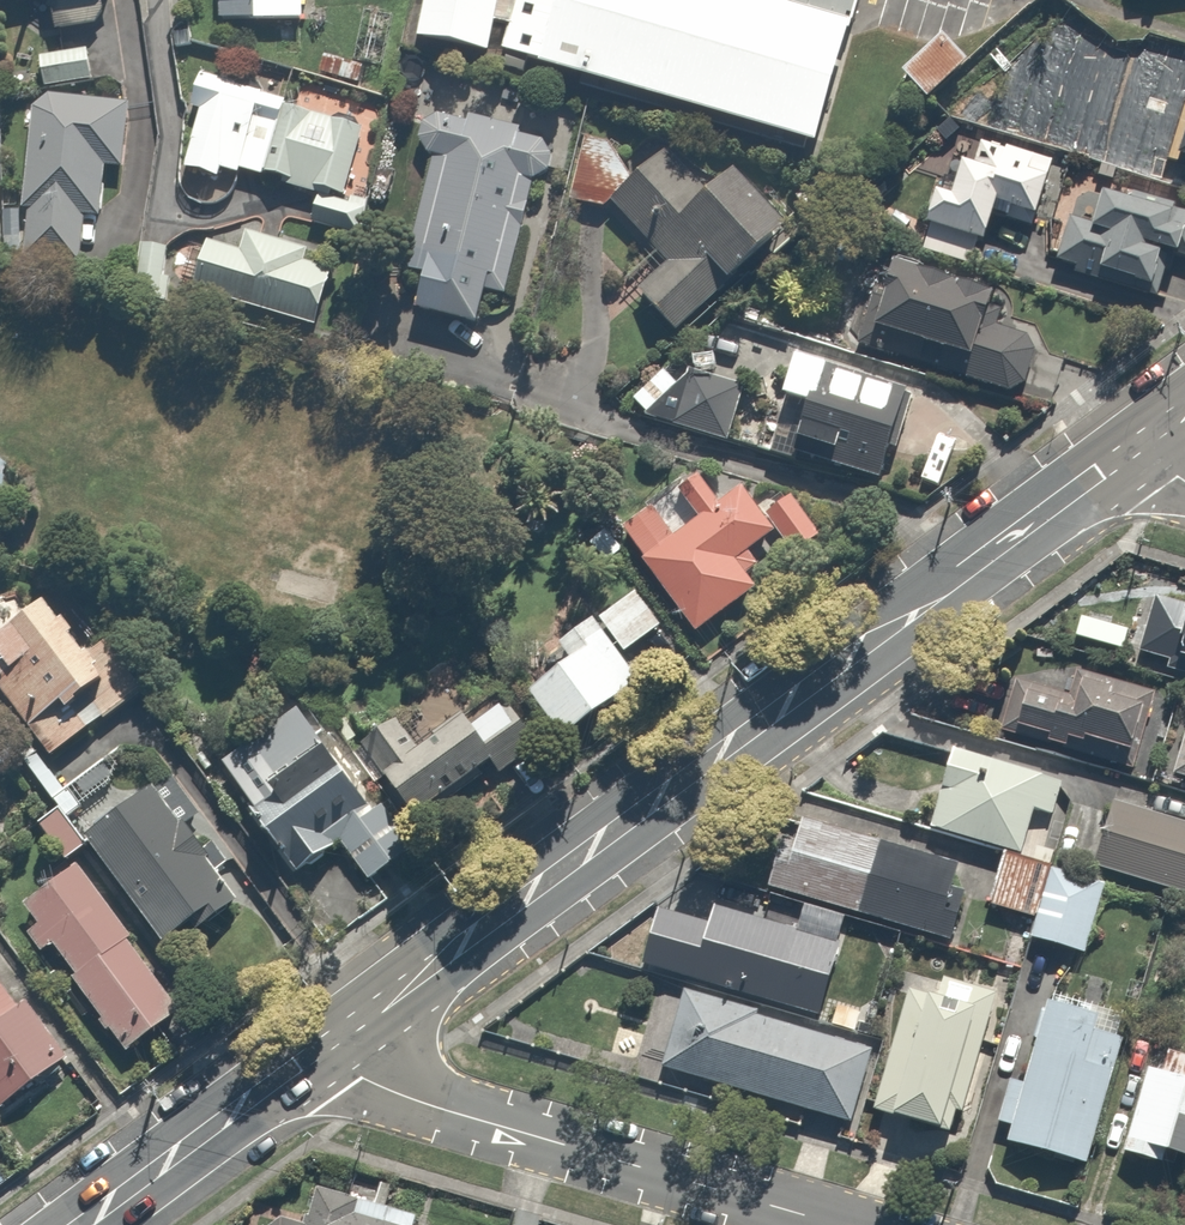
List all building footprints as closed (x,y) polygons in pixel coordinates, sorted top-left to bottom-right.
[(46,57),(51,89),(130,78),(119,0),(15,0),(16,9),(53,4),(60,55),(46,57)] [(224,23),(272,23),(273,53),(306,53),(305,0),(224,0),(224,23)] [(809,152),(846,36),(855,0),(422,0),(413,52),(482,67),(809,152)] [(367,85),(371,68),(386,71),(398,18),(361,9),(349,63),(325,57),(321,74),(367,85)] [(949,45),(904,84),(928,111),(973,72),(949,45)] [(1097,70),(1081,124),(1098,129),(1091,154),(1184,181),(1184,80),(1168,75),(1164,89),(1097,70)] [(374,124),(205,73),(194,111),(204,115),(187,170),(225,182),(228,171),(245,177),(247,169),(286,182),(284,189),(316,199),(310,217),(364,234),(374,202),(352,195),(374,124)] [(133,108),(36,94),(19,218),(27,219),(21,262),(79,270),(87,216),(102,218),(104,202),(119,204),(133,108)] [(420,158),(434,161),(401,309),(482,327),(488,302),(517,309),(554,140),(430,112),(420,158)] [(943,194),(925,257),(973,271),(980,245),(999,250),(1010,213),(1046,224),(1062,167),(982,143),(965,201),(943,194)] [(665,264),(636,288),(673,334),(795,235),(748,176),(716,202),(679,156),(618,205),(665,264)] [(1071,216),(1062,270),(1098,276),(1096,288),(1164,300),(1172,254),(1184,257),(1184,213),(1107,200),(1103,222),(1071,216)] [(245,255),(212,246),(199,292),(310,324),(330,255),(252,232),(245,255)] [(994,329),(1001,305),(893,275),(870,359),(1023,401),(1039,342),(994,329)] [(791,407),(816,415),(800,466),(895,496),(926,401),(805,362),(791,407)] [(748,391),(675,368),(656,427),(730,450),(748,391)] [(657,512),(621,539),(700,647),(792,580),(772,554),(785,544),(801,566),(830,544),(776,470),(729,505),(711,480),(686,497),(705,522),(678,541),(657,512)] [(0,646),(0,688),(53,759),(154,683),(81,586),(0,646)] [(575,662),(533,692),(568,742),(646,686),(626,658),(667,629),(639,590),(563,644),(575,662)] [(1138,654),(1184,671),(1184,606),(1158,597),(1138,654)] [(1066,698),(1015,684),(1007,715),(1020,719),(1014,738),(1145,775),(1169,692),(1075,666),(1066,698)] [(443,680),(364,740),(436,834),(551,746),(509,692),(473,719),(443,680)] [(404,797),(384,812),(305,708),(232,763),(258,797),(246,807),(295,872),(301,868),(309,879),(342,854),(369,889),(436,838),(434,837),(404,797)] [(1055,818),(1067,780),(958,747),(932,833),(1024,861),(1038,813),(1055,818)] [(160,785),(88,835),(174,958),(246,908),(160,785)] [(1116,802),(1099,867),(1181,889),(1184,891),(1184,821),(1116,802)] [(63,813),(37,829),(59,862),(84,846),(63,813)] [(788,836),(770,888),(944,942),(967,869),(812,821),(806,842),(788,836)] [(1113,891),(1008,859),(993,910),(1042,925),(1037,939),(1093,956),(1113,891)] [(190,1021),(81,868),(28,906),(38,920),(26,929),(47,959),(63,948),(110,1014),(98,1022),(129,1065),(190,1021)] [(719,909),(714,927),(661,913),(645,971),(831,1022),(852,945),(719,909)] [(0,981),(0,1111),(2,1114),(75,1063),(31,1000),(20,1008),(0,981)] [(944,1002),(916,994),(881,1113),(927,1127),(920,1152),(948,1161),(995,1000),(949,987),(944,1002)] [(882,1047),(687,990),(663,1072),(858,1129),(882,1047)] [(1136,1019),(1060,998),(1036,1086),(1018,1081),(1006,1126),(1017,1129),(1013,1145),(1096,1168),(1136,1019)] [(1174,1053),(1166,1078),(1155,1074),(1125,1160),(1170,1175),(1174,1163),(1184,1167),(1184,1057),(1174,1053)] [(363,1222),(371,1193),(326,1181),(314,1224),(373,1224),(363,1222)]
